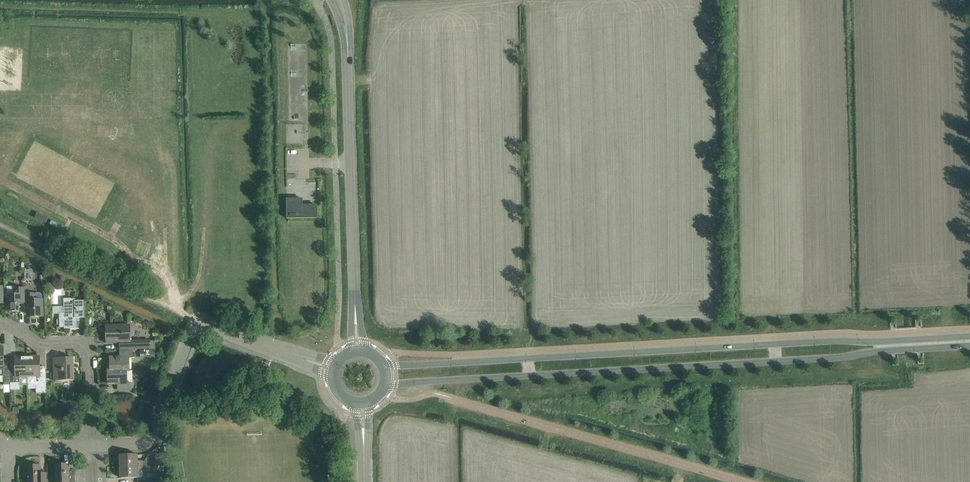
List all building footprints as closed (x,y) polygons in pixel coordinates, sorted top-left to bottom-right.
[(287,218),(317,218),(317,217),(317,205),(302,205),(302,199),(286,199),(287,218)] [(25,304),(25,294),(25,288),(13,289),(14,295),(7,295),(7,311),(19,311),(19,304),(25,304)] [(25,304),(25,310),(31,310),(31,317),(43,316),(43,300),(36,300),(36,294),(25,294),(25,304)] [(57,314),(57,317),(57,327),(65,327),(65,329),(80,329),(79,320),(77,320),(77,318),(86,318),(85,301),(77,301),(77,299),(65,300),(65,314),(57,314)] [(120,349),(150,349),(149,340),(130,341),(130,325),(106,326),(106,343),(120,343),(120,349)] [(0,347),(0,376),(4,376),(4,384),(10,384),(10,371),(4,371),(3,347),(0,347)] [(110,371),(127,370),(129,370),(129,359),(133,358),(132,352),(120,352),(120,358),(110,358),(110,371)] [(28,385),(27,356),(15,357),(16,371),(10,371),(10,384),(20,384),(20,385),(28,385)] [(27,356),(28,385),(36,385),(36,394),(47,394),(46,370),(40,370),(40,356),(27,356)] [(54,381),(64,380),(74,380),(73,358),(54,359),(54,381)] [(127,370),(110,371),(108,371),(108,384),(118,384),(119,389),(131,389),(131,383),(127,383),(127,370)] [(120,467),(143,466),(143,461),(138,461),(137,454),(120,455),(120,467)] [(75,476),(69,476),(69,464),(55,465),(56,481),(75,481),(75,476)] [(47,473),(41,473),(41,465),(27,466),(28,481),(48,481),(47,473)] [(143,471),(143,466),(120,467),(121,478),(138,478),(138,471),(143,471)]
